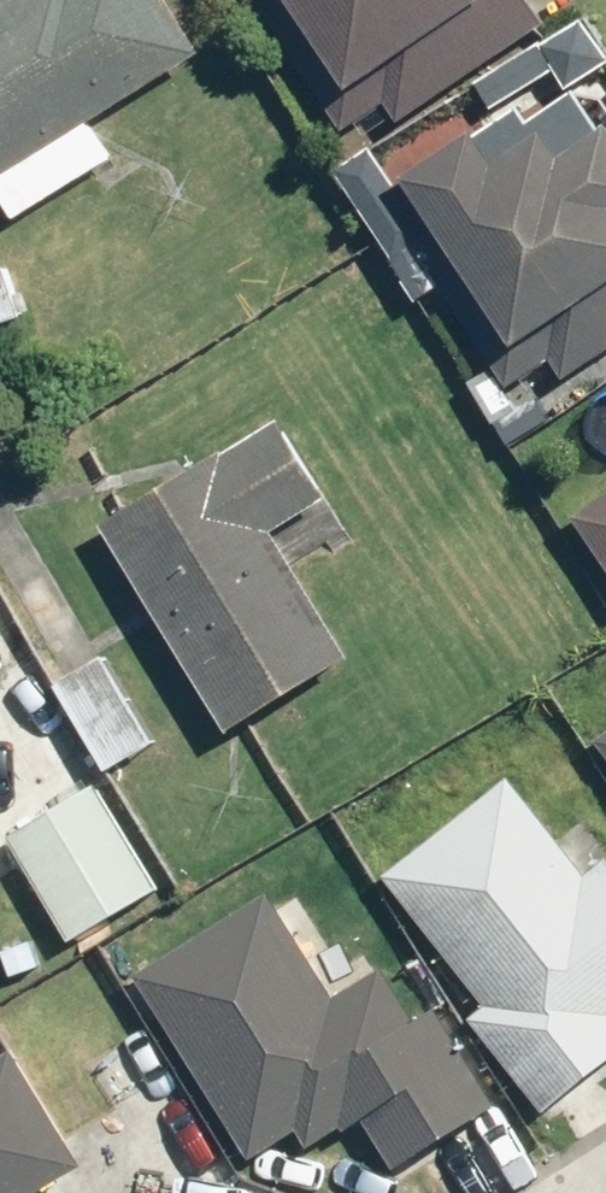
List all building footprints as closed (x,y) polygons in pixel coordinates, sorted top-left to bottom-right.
[(198,73),(157,0),(0,0),(0,184),(198,73)] [(330,106),(361,86),(395,140),(545,48),(516,0),(467,0),(466,0),(265,0),(330,106)] [(390,189),(503,374),(533,356),(558,397),(605,368),(605,143),(600,133),(544,167),(531,146),(482,176),(459,138),(390,189)] [(38,322),(17,266),(0,272),(0,336),(38,322)] [(153,712),(188,690),(222,745),(342,671),(269,553),(328,517),(273,428),(94,539),(163,649),(128,671),(153,712)] [(566,528),(605,589),(605,502),(566,528)] [(585,744),(605,770),(605,728),(585,744)] [(390,871),(492,990),(475,1004),(554,1097),(605,1054),(605,848),(587,865),(507,772),(390,871)] [(268,909),(126,991),(234,1177),(287,1147),(298,1166),(351,1135),(385,1191),(496,1127),(429,1013),(407,1026),(379,978),(326,1009),(268,909)] [(0,1078),(0,1192),(54,1192),(69,1185),(6,1074),(0,1078)]
